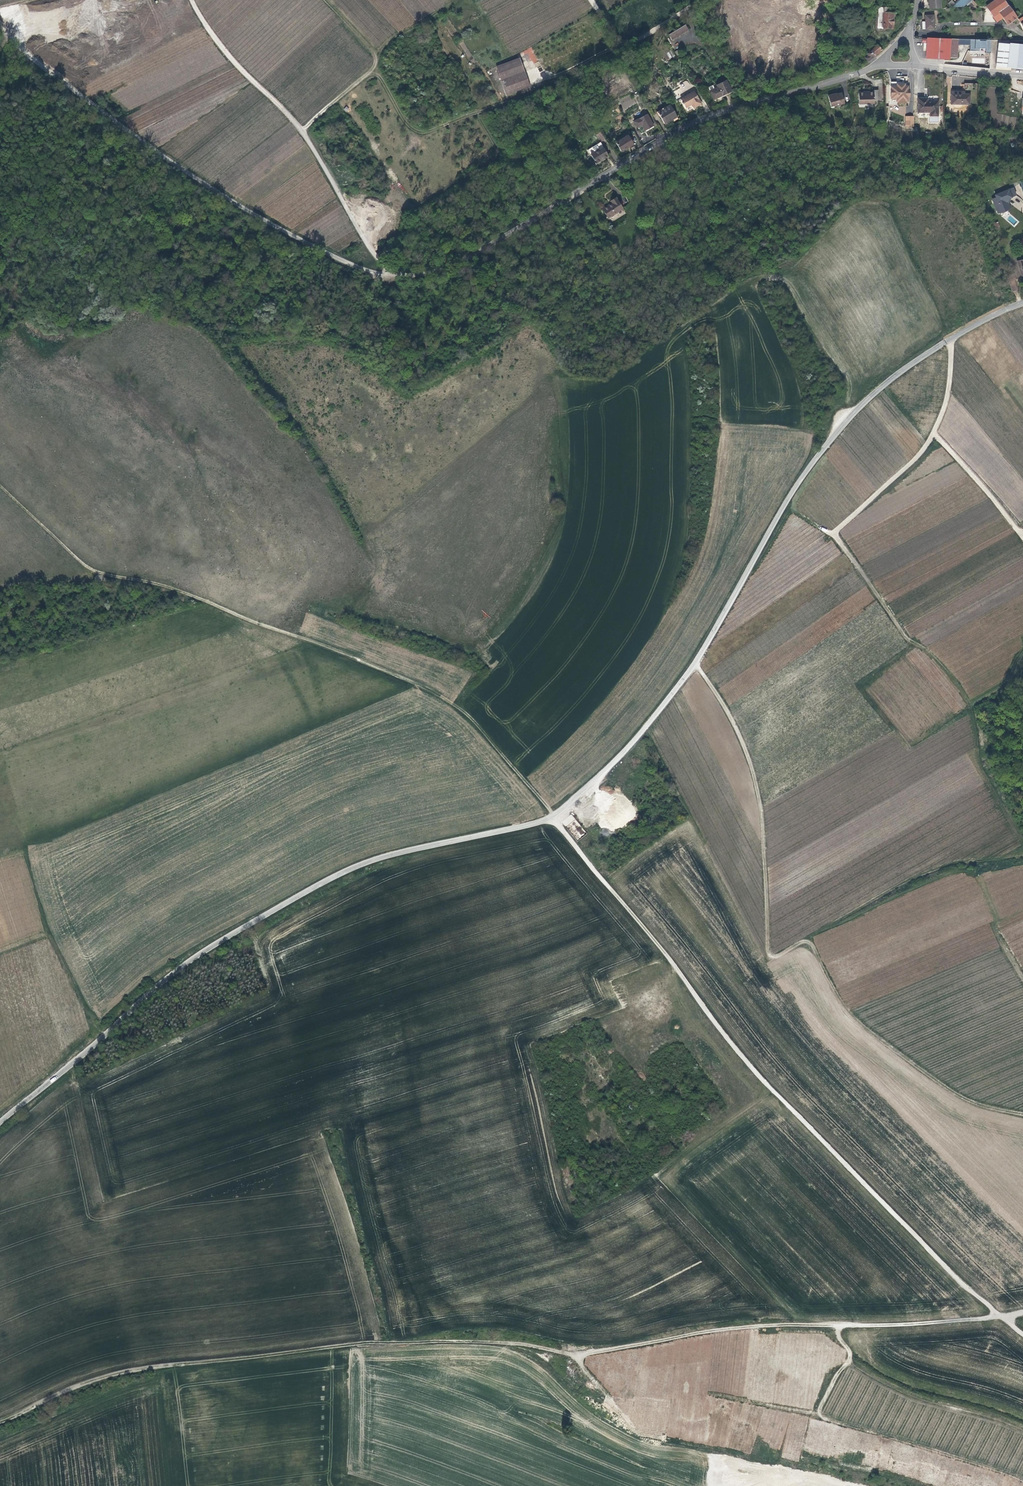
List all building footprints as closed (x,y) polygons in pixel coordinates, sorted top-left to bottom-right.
[(930,10),(940,9),(940,0),(929,0),(930,10)] [(964,7),(973,0),(960,0),(951,8),(964,7)] [(985,6),(993,17),(998,13),(997,11),(1007,5),(1003,0),(993,0),(985,6)] [(1007,25),(1016,17),(1007,5),(997,11),(998,13),(1002,17),(1007,25)] [(892,14),(887,13),(884,13),(883,29),(890,29),(890,25),(892,25),(892,24),(894,24),(894,20),(892,20),(892,14)] [(996,21),(1002,17),(998,13),(993,17),(996,21)] [(925,22),(926,29),(934,29),(934,16),(925,17),(925,22)] [(669,35),(671,39),(688,29),(685,25),(669,35)] [(958,58),(958,45),(958,39),(926,38),(926,39),(922,39),(922,42),(926,43),(926,59),(949,60),(950,58),(958,58)] [(986,53),(991,53),(991,40),(970,39),(970,45),(970,51),(979,51),(979,48),(986,49),(986,53)] [(1008,44),(1008,45),(997,45),(995,67),(1022,69),(1022,45),(1008,44)] [(862,55),(868,61),(881,50),(876,45),(870,52),(862,55)] [(520,53),(522,57),(528,55),(532,64),(537,61),(532,48),(520,53)] [(666,53),(670,59),(675,55),(671,50),(666,53)] [(496,67),(500,77),(515,71),(517,75),(525,72),(520,58),(496,67)] [(515,71),(500,77),(507,95),(531,86),(525,72),(517,75),(515,71)] [(1022,81),(1013,80),(1013,92),(1022,93),(1022,81)] [(739,94),(733,84),(729,86),(734,96),(739,94)] [(896,87),(891,87),(891,100),(899,99),(899,103),(908,102),(908,98),(909,98),(909,90),(907,90),(907,87),(904,87),(904,88),(902,88),(902,85),(896,85),(896,87)] [(734,96),(729,86),(723,89),(724,91),(721,92),(717,94),(715,90),(711,92),(716,104),(724,100),(725,100),(734,96)] [(873,93),(858,94),(858,105),(873,104),(873,100),(878,99),(878,89),(873,90),(873,93)] [(962,94),(964,94),(964,91),(951,91),(951,106),(970,106),(970,96),(964,96),(962,96),(962,94)] [(702,104),(695,92),(681,100),(687,109),(692,105),(695,109),(702,104)] [(833,94),(827,96),(830,106),(835,105),(844,103),(841,93),(833,95),(833,94)] [(623,109),(636,104),(632,94),(619,100),(623,109)] [(930,117),(938,117),(938,102),(927,102),(927,103),(924,103),(924,99),(917,99),(918,113),(930,113),(930,117)] [(676,116),(670,106),(658,113),(663,123),(669,120),(668,119),(671,118),(671,119),(672,119),(676,116)] [(652,124),(645,112),(633,120),(636,125),(640,123),(644,129),(652,124)] [(633,143),(628,134),(615,142),(621,151),(633,143)] [(608,155),(603,147),(591,155),(596,163),(608,155)] [(1010,209),(1008,204),(1007,202),(1008,200),(1010,199),(1011,198),(1008,193),(1013,191),(1012,188),(994,196),(995,198),(991,200),(997,214),(1010,209)] [(604,209),(609,218),(623,210),(617,198),(611,201),(612,204),(604,209)] [(1007,276),(1011,292),(1016,291),(1013,280),(1015,279),(1013,274),(1007,276)] [(571,815),(563,823),(566,826),(575,819),(571,815)]
